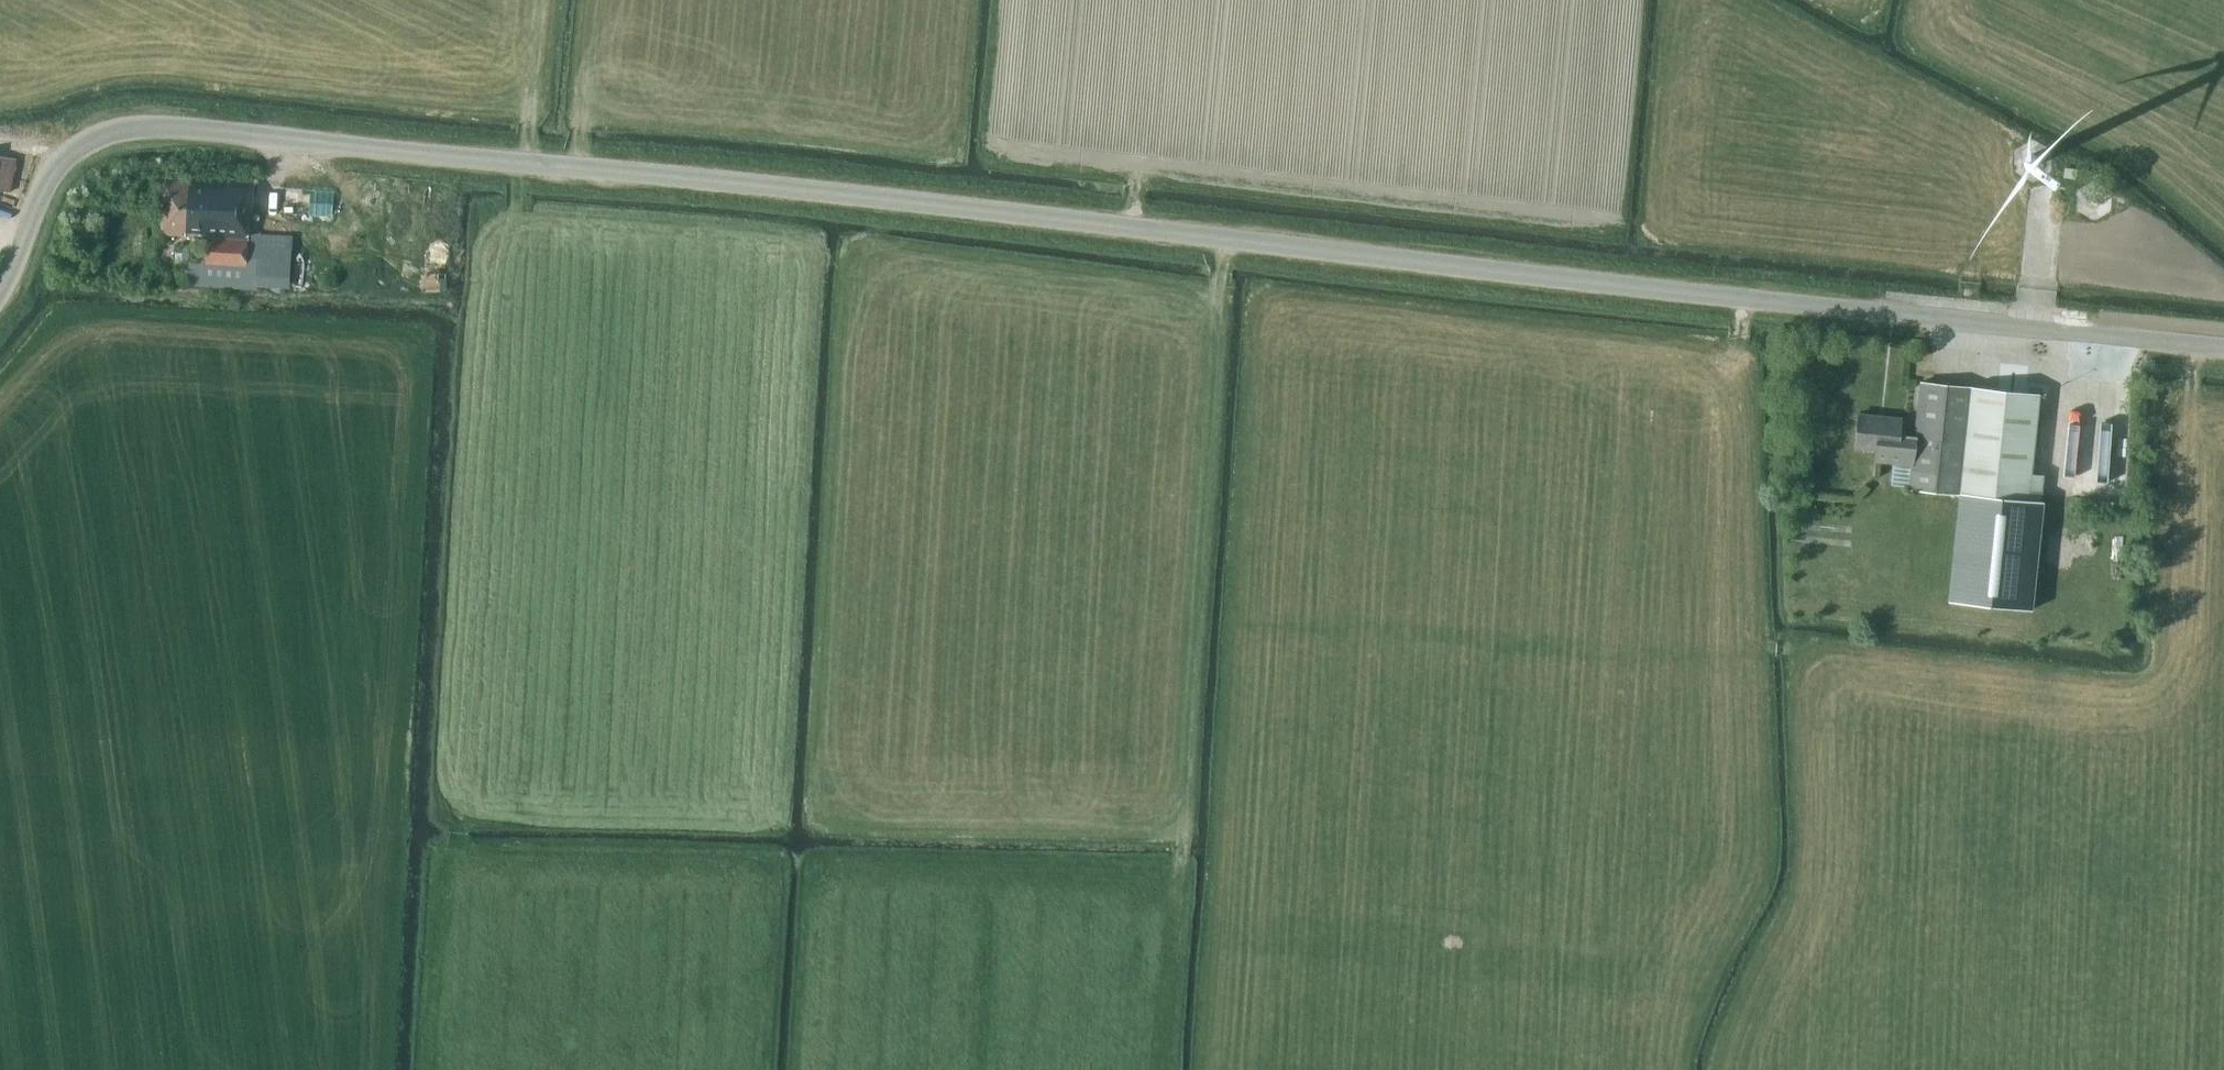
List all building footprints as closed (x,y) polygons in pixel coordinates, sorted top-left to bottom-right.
[(15,158),(0,155),(0,190),(9,191),(15,158)] [(2039,164),(2040,163),(2040,162),(2039,161),(2039,159),(2038,158),(2037,157),(2035,156),(2034,156),(2032,155),(2031,156),(2029,156),(2028,157),(2027,158),(2026,160),(2025,161),(2025,163),(2025,164),(2026,166),(2027,167),(2028,168),(2029,169),(2031,170),(2032,170),(2034,170),(2036,169),(2037,168),(2038,167),(2039,166),(2039,164)] [(251,222),(253,181),(165,177),(162,228),(163,228),(162,234),(183,235),(183,232),(207,233),(204,286),(245,288),(245,282),(257,283),(257,285),(290,287),(291,264),(258,262),(257,267),(246,266),(248,221),(251,222)] [(283,181),(282,210),(335,211),(336,183),(283,181)] [(428,281),(447,282),(448,265),(429,264),(428,281)] [(2042,503),(2039,502),(2042,473),(2029,472),(2037,394),(1920,383),(1914,437),(1900,436),(1902,417),(1858,413),(1855,447),(1877,449),(1875,461),(1912,464),(1910,489),(1959,494),(1948,601),(2031,610),(2042,503)]
